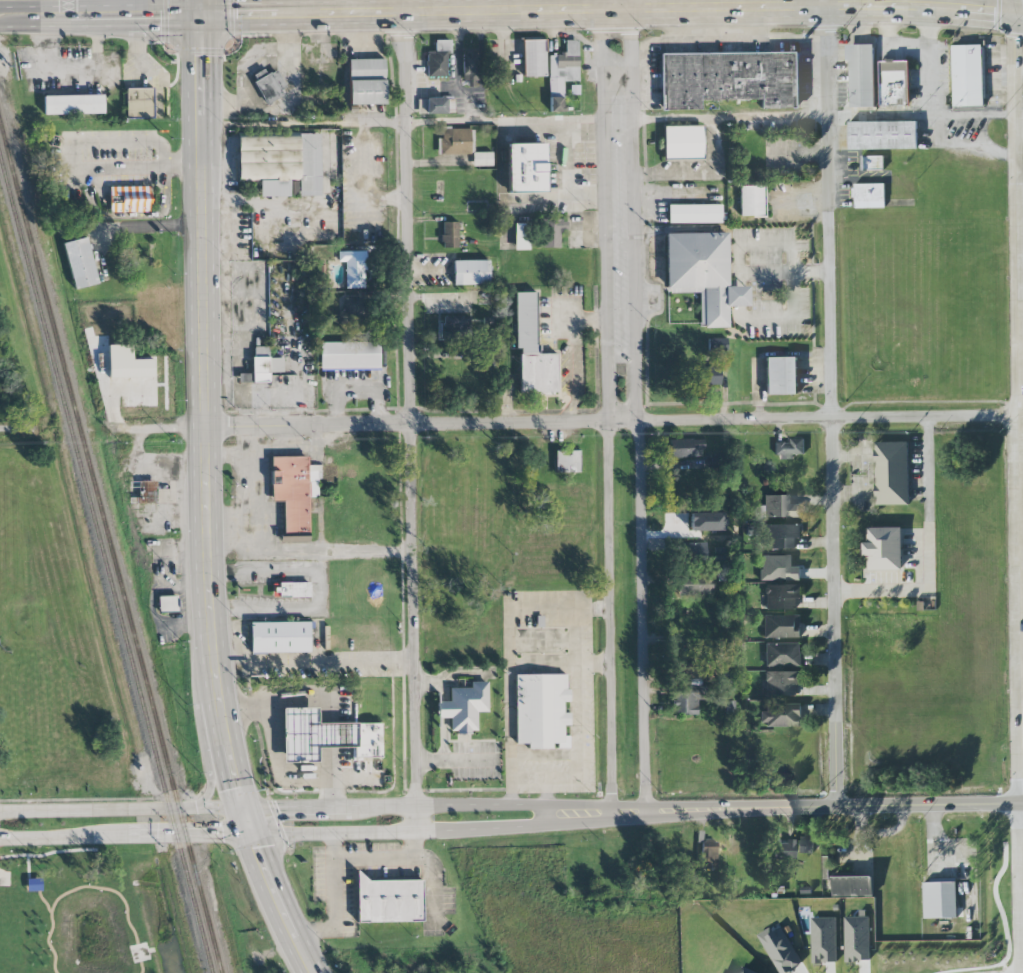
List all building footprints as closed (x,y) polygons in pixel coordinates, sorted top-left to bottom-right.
[(447,77),(447,53),(450,53),(450,40),(435,40),(435,52),(427,52),(426,77),(447,77)] [(543,40),(521,41),(522,76),(544,76),(543,40)] [(578,40),(565,41),(565,54),(549,55),(549,112),(563,111),(563,82),(578,81),(578,40)] [(874,45),(845,46),(846,61),(849,61),(850,108),(875,107),(874,45)] [(951,47),(953,107),(982,106),(981,46),(951,47)] [(462,85),(479,86),(479,50),(463,49),(462,85)] [(800,109),(800,52),(660,54),(661,110),(701,110),(701,100),(761,100),(761,109),(800,109)] [(349,105),(385,104),(384,59),(348,60),(349,105)] [(878,62),(879,107),(908,107),(907,62),(878,62)] [(287,91),(276,70),(266,75),(263,69),(251,76),(265,103),(287,91)] [(125,89),(125,119),(152,119),(152,89),(125,89)] [(43,97),(44,115),(102,114),(102,96),(43,97)] [(426,98),(427,114),(447,114),(446,97),(426,98)] [(846,123),(846,151),(917,150),(917,122),(846,123)] [(659,127),(660,161),(700,161),(700,127),(659,127)] [(469,129),(440,129),(440,155),(469,154),(469,129)] [(320,134),(238,134),(238,180),(260,181),(260,197),(290,197),(290,180),(300,180),(300,196),(320,196),(320,134)] [(505,194),(542,193),(541,145),(505,145),(505,194)] [(470,153),(470,167),(490,167),(490,153),(470,153)] [(862,157),(862,171),(883,171),(883,157),(862,157)] [(854,184),(855,209),(885,208),(885,183),(854,184)] [(107,186),(107,213),(150,212),(149,185),(107,186)] [(760,187),(736,187),(736,217),(761,217),(760,187)] [(721,223),(721,204),(668,205),(668,224),(721,223)] [(542,248),(560,248),(560,231),(567,231),(567,220),(542,219),(542,248)] [(458,248),(457,222),(441,222),(442,248),(458,248)] [(511,225),(511,251),(526,251),(526,225),(511,225)] [(726,233),(665,234),(666,293),(699,293),(699,327),(728,327),(728,306),(748,306),(748,286),(727,287),(726,233)] [(86,238),(62,244),(74,290),(97,284),(86,238)] [(346,288),(365,288),(365,251),(337,252),(338,262),(345,262),(346,288)] [(452,262),(452,286),(488,285),(488,261),(452,262)] [(536,292),(515,293),(515,348),(519,348),(520,393),(557,393),(557,354),(537,354),(536,292)] [(471,342),(471,316),(441,316),(441,342),(471,342)] [(707,339),(708,351),(726,351),(726,339),(707,339)] [(379,342),(379,369),(320,370),(320,343),(379,342)] [(282,358),(269,359),(269,347),(252,347),(253,383),(269,383),(269,372),(283,372),(282,358)] [(479,371),(494,370),(494,356),(479,356),(479,371)] [(797,358),(797,395),(765,395),(765,358),(797,358)] [(702,366),(702,385),(720,385),(720,366),(702,366)] [(805,455),(805,439),(791,438),(791,443),(775,443),(774,458),(794,459),(794,455),(805,455)] [(701,439),(669,440),(669,458),(702,457),(701,439)] [(875,443),(876,505),(908,505),(907,443),(875,443)] [(554,451),(555,473),(579,473),(579,451),(554,451)] [(309,542),(309,498),(319,498),(319,466),(308,466),(308,457),(271,457),(272,501),(283,501),(283,542),(309,542)] [(156,481),(138,481),(139,503),(157,503),(156,481)] [(791,495),(763,495),(764,518),(800,517),(800,504),(792,505),(791,495)] [(801,525),(764,524),(764,549),(796,549),(796,537),(801,537),(801,525)] [(903,527),(869,528),(869,542),(864,542),(865,556),(870,556),(870,571),(903,570),(903,527)] [(705,542),(679,542),(679,561),(706,560),(705,542)] [(760,580),(801,581),(801,567),(792,567),(793,556),(760,555),(760,580)] [(677,595),(711,596),(712,575),(677,574),(677,595)] [(310,582),(278,583),(279,597),(310,597),(310,582)] [(765,610),(797,609),(797,599),(802,599),(801,585),(764,585),(765,610)] [(177,597),(157,598),(158,614),(177,613),(177,597)] [(801,615),(763,616),(764,638),(801,638),(801,615)] [(249,624),(250,654),(309,653),(309,623),(249,624)] [(801,643),(764,644),(765,667),(802,666),(801,643)] [(802,671),(764,672),(765,696),(798,696),(798,685),(802,685),(802,671)] [(515,675),(516,744),(528,743),(528,748),(557,748),(569,748),(569,736),(563,736),(563,725),(570,725),(569,713),(563,713),(563,702),(568,702),(567,674),(515,675)] [(487,681),(470,682),(470,688),(449,688),(450,701),(438,702),(438,718),(450,718),(451,733),(477,732),(477,712),(488,712),(487,681)] [(706,686),(686,686),(687,693),(675,694),(675,715),(697,714),(696,700),(706,700),(706,686)] [(802,705),(762,704),(762,726),(802,727),(802,705)] [(381,758),(381,723),(318,723),(317,708),(283,708),(284,763),(317,763),(317,748),(354,748),(354,758),(381,758)] [(814,838),(798,838),(797,853),(813,854),(814,838)] [(794,855),(794,841),(772,841),(772,855),(794,855)] [(717,869),(717,847),(699,848),(699,869),(717,869)] [(874,876),(833,877),(833,897),(874,897),(874,876)] [(357,922),(422,922),(422,880),(357,880),(357,922)] [(955,883),(922,883),(922,919),(955,919),(955,883)] [(812,918),(813,963),(838,963),(837,917),(812,918)] [(871,961),(870,917),(845,917),(846,962),(871,961)] [(760,935),(779,972),(787,972),(803,965),(782,924),(760,935)]
